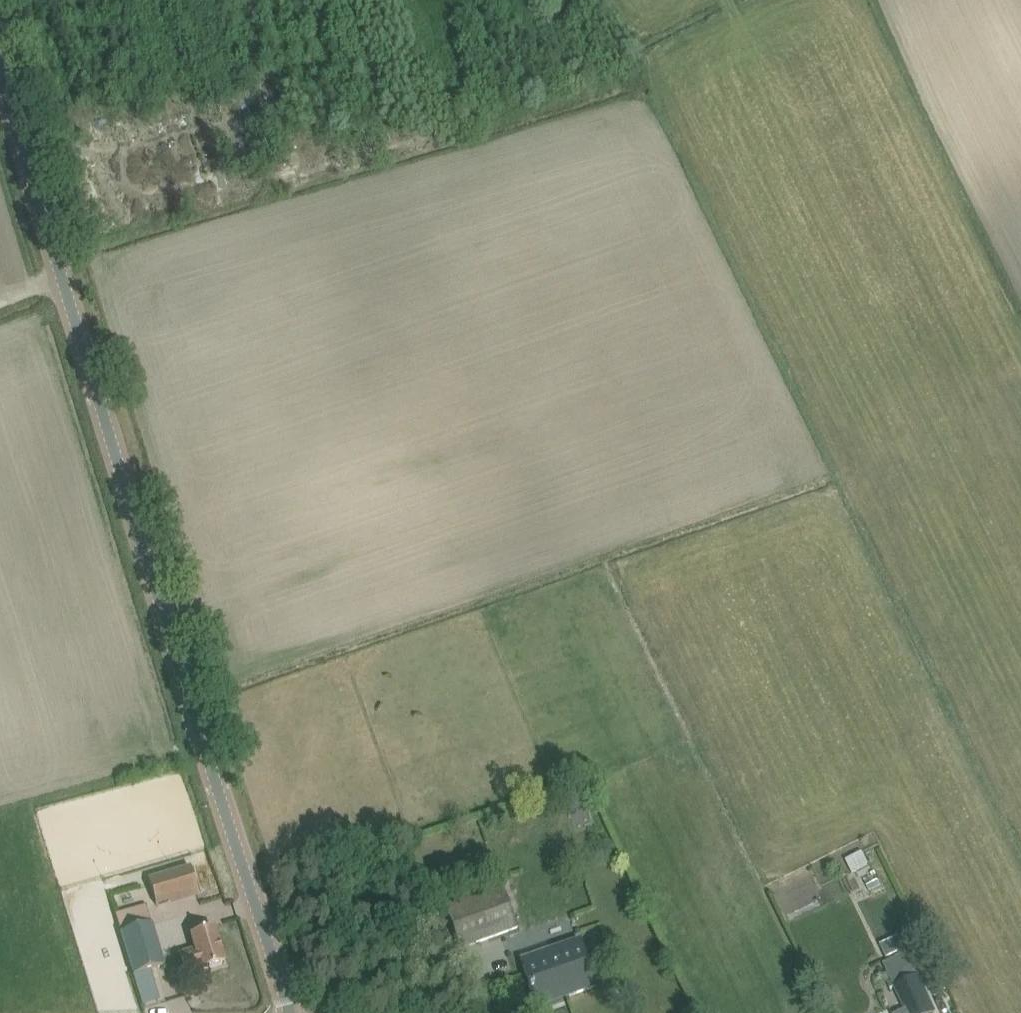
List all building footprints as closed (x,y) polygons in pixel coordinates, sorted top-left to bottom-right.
[(860,850),(843,859),(850,872),(867,863),(860,850)] [(155,905),(179,898),(198,892),(190,867),(171,873),(149,880),(155,905)] [(517,928),(505,896),(501,885),(443,905),(447,917),(459,949),(517,928)] [(164,966),(158,947),(147,906),(116,916),(128,956),(133,975),(164,966)] [(214,928),(195,934),(190,935),(195,950),(179,954),(179,955),(184,974),(224,963),(214,928)] [(595,986),(591,974),(579,940),(549,950),(551,955),(523,965),(530,986),(529,987),(530,991),(531,990),(535,1001),(564,991),(566,996),(595,986)] [(888,975),(905,1009),(907,1012),(935,1012),(912,964),(888,975)]
